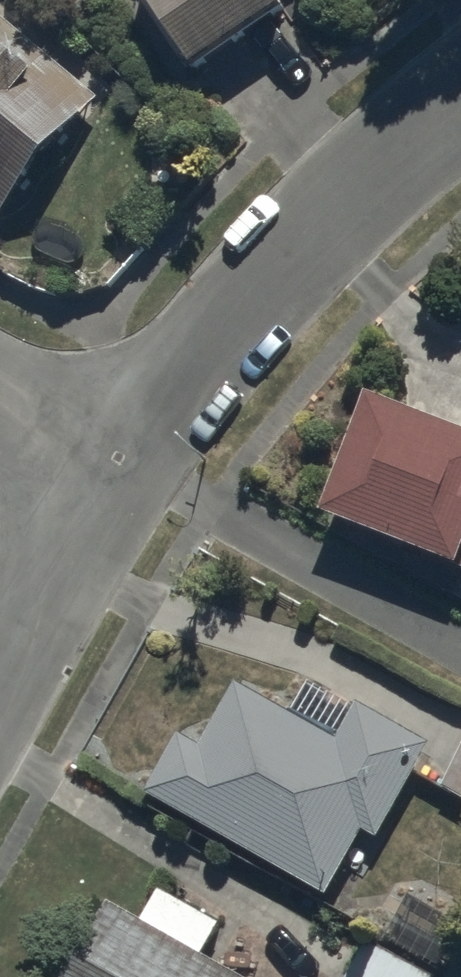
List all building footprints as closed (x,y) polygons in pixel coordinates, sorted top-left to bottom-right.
[(199,64),(294,3),(292,0),(155,0),(199,64)] [(3,210),(100,93),(0,11),(0,207),(3,210)] [(317,512),(460,566),(460,422),(365,386),(317,512)] [(183,731),(149,792),(328,894),(365,829),(379,837),(434,742),(358,699),(338,735),(239,679),(203,742),(183,731)] [(446,786),(460,795),(460,761),(446,786)] [(114,889),(63,976),(266,976),(114,889)] [(442,975),(375,938),(353,976),(441,976),(442,975)]
